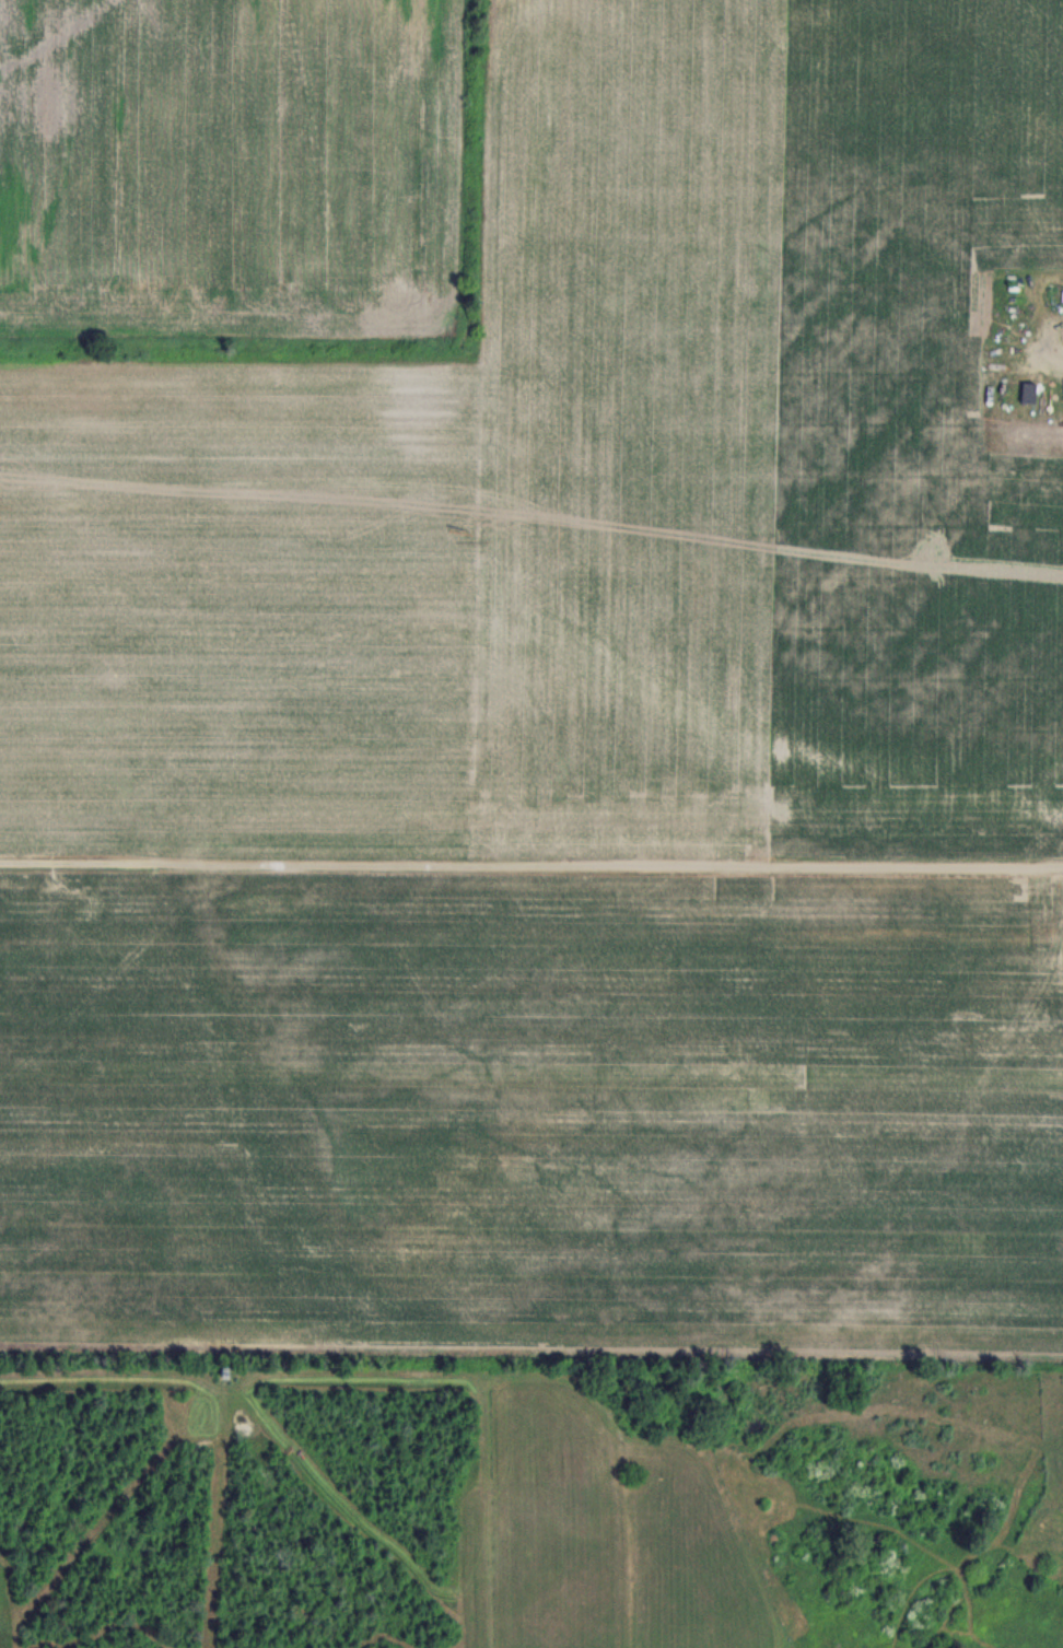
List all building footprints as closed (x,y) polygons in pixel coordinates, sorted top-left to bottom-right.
[(1035,403),(1036,382),(1023,381),(1022,402),(1035,403)]
